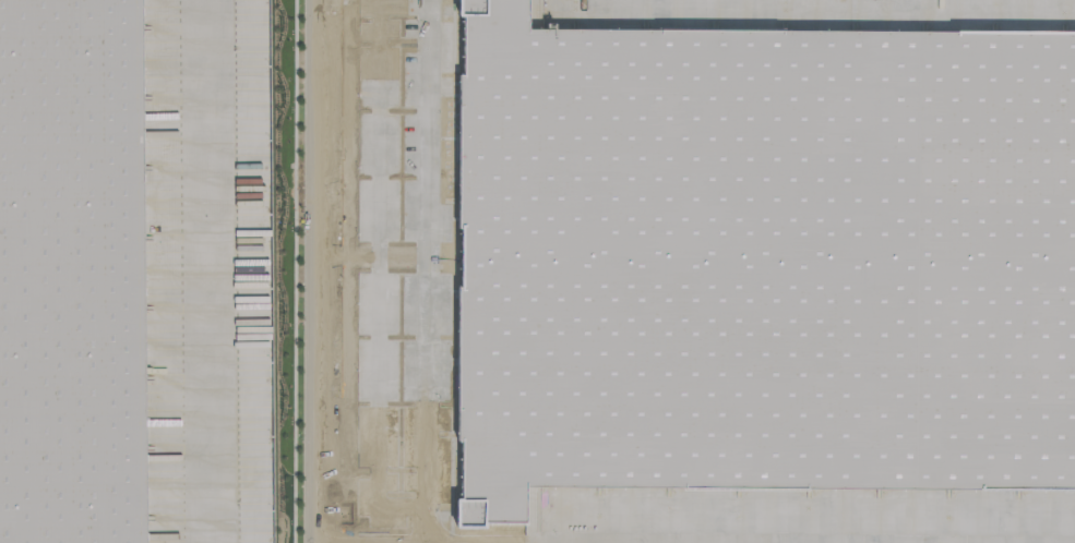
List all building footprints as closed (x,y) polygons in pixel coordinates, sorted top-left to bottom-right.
[(131,0),(0,0),(0,542),(137,542),(131,0)] [(462,519),(530,519),(531,469),(1074,473),(1074,26),(530,23),(530,0),(465,0),(462,519)]
